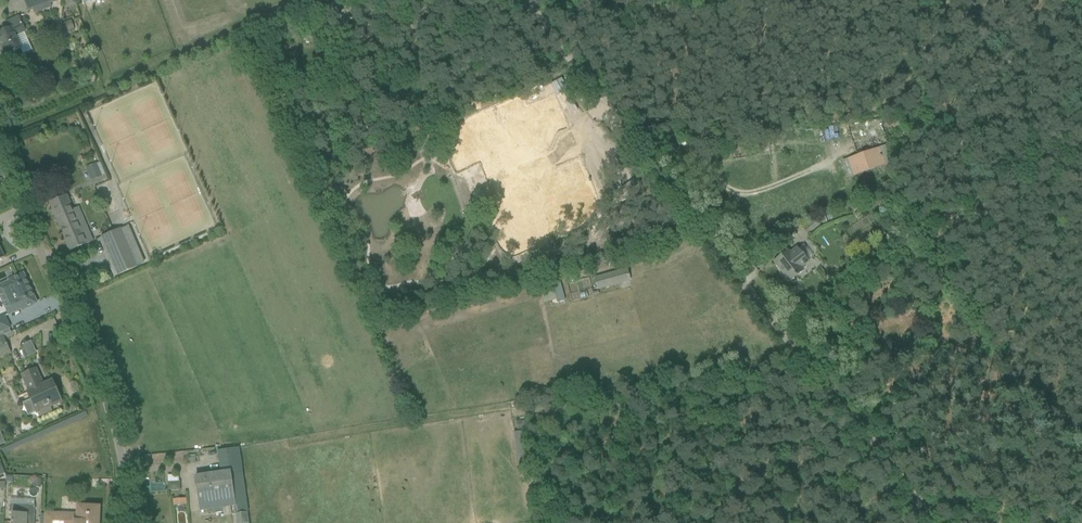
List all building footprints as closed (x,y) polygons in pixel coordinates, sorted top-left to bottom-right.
[(28,12),(57,2),(56,0),(24,0),(28,12)] [(67,8),(76,5),(74,0),(64,0),(67,8)] [(18,17),(5,23),(6,24),(8,29),(3,31),(0,33),(0,55),(0,56),(4,55),(4,56),(14,51),(21,48),(15,36),(24,32),(25,31),(18,17)] [(61,25),(64,34),(74,30),(71,22),(61,25)] [(519,137),(484,152),(489,163),(507,155),(520,188),(512,192),(515,201),(506,205),(511,216),(554,198),(540,162),(535,164),(532,156),(536,154),(532,143),(522,146),(519,137)] [(880,147),(847,159),(853,177),(886,165),(880,147)] [(86,168),(91,181),(102,176),(96,163),(86,168)] [(568,207),(592,201),(585,169),(562,175),(564,185),(563,186),(568,207)] [(100,195),(117,188),(113,180),(97,186),(100,195)] [(642,181),(624,192),(628,198),(646,187),(642,181)] [(78,208),(72,210),(66,196),(50,203),(71,251),(93,241),(78,208)] [(807,236),(820,225),(815,218),(802,229),(807,236)] [(121,229),(100,238),(117,276),(137,267),(121,229)] [(788,252),(775,262),(782,271),(781,273),(785,278),(787,278),(790,281),(803,271),(800,267),(807,261),(798,249),(790,255),(788,252)] [(630,280),(627,270),(595,278),(598,289),(630,280)] [(14,278),(9,280),(9,282),(7,283),(6,282),(0,284),(0,295),(9,315),(22,309),(22,310),(37,303),(24,274),(14,278)] [(553,306),(566,302),(561,282),(547,286),(553,306)] [(5,316),(0,319),(0,333),(9,329),(10,328),(5,316)] [(0,333),(0,337),(2,337),(11,332),(9,329),(0,333)] [(10,353),(2,337),(0,337),(0,358),(10,353)] [(28,356),(37,353),(33,340),(23,344),(28,356)] [(35,370),(22,376),(30,392),(28,392),(39,417),(52,412),(50,407),(61,402),(52,382),(42,386),(35,370)] [(220,473),(215,474),(195,476),(200,511),(220,508),(236,506),(237,514),(235,514),(237,522),(248,522),(238,449),(217,452),(218,456),(217,456),(220,473)] [(180,481),(168,482),(168,491),(180,490),(180,481)] [(174,499),(175,506),(188,504),(187,497),(174,499)] [(35,516),(35,506),(9,505),(9,512),(12,515),(12,522),(34,522),(35,516)] [(40,522),(98,522),(99,507),(78,506),(77,515),(46,513),(46,514),(41,514),(40,522)]
